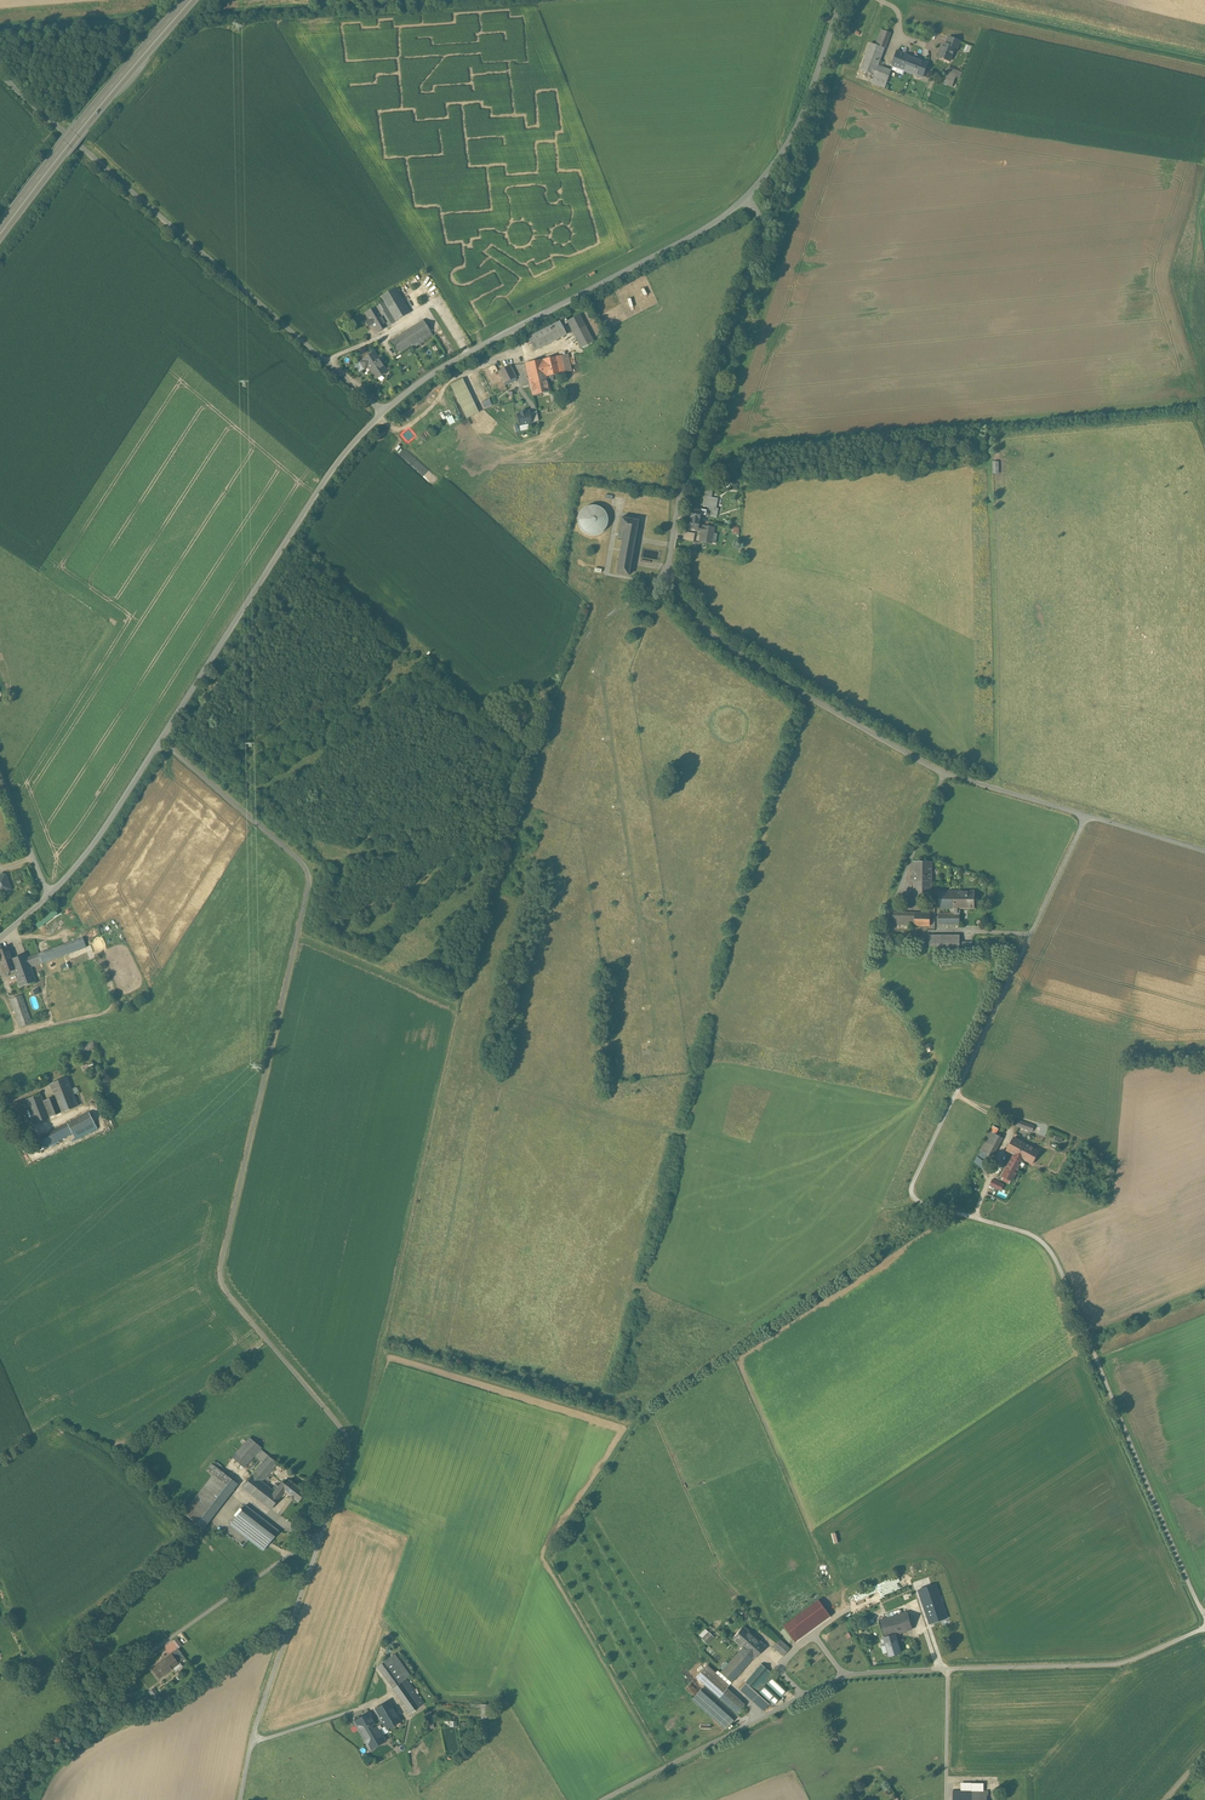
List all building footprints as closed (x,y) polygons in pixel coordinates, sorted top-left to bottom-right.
[(891,33),(881,30),(876,45),(885,48),(891,33)] [(949,38),(946,45),(955,48),(957,49),(960,42),(949,38)] [(879,66),(885,48),(876,45),(871,43),(861,70),(875,75),(872,83),(894,91),(896,86),(900,87),(901,81),(889,77),(891,70),(879,66)] [(946,45),(944,44),(939,57),(950,61),(955,48),(946,45)] [(898,52),(907,55),(909,48),(900,45),(898,52)] [(907,55),(898,52),(892,69),(895,70),(896,68),(923,77),(928,63),(907,55)] [(956,77),(947,73),(945,79),(954,82),(956,77)] [(395,288),(380,297),(386,306),(378,311),(376,308),(366,313),(377,332),(387,326),(380,314),(385,311),(386,313),(389,311),(395,322),(410,313),(395,288)] [(579,315),(568,321),(582,348),(593,342),(579,315)] [(423,320),(389,342),(397,355),(411,346),(412,349),(433,335),(423,320)] [(551,326),(558,339),(567,335),(560,321),(551,326)] [(558,339),(551,326),(527,338),(531,344),(536,341),(540,348),(558,339)] [(536,341),(531,344),(534,351),(540,348),(536,341)] [(360,362),(365,370),(368,368),(376,380),(387,373),(374,353),(363,359),(363,360),(360,362)] [(556,356),(526,363),(533,395),(550,392),(546,377),(560,374),(556,356)] [(510,365),(498,372),(504,384),(516,378),(510,365)] [(462,379),(450,385),(467,418),(479,412),(462,379)] [(434,414),(435,416),(429,422),(432,426),(438,421),(443,427),(448,423),(438,411),(434,414)] [(536,411),(516,415),(518,426),(538,422),(536,411)] [(718,499),(705,496),(703,506),(708,507),(707,511),(701,510),(700,511),(701,511),(700,514),(716,517),(718,509),(716,508),(718,499)] [(579,525),(582,531),(586,534),(591,535),(597,535),(602,533),(605,529),(608,524),(608,518),(606,512),(602,508),(596,505),(590,505),(584,508),(580,513),(578,519),(579,525)] [(700,511),(691,509),(690,519),(699,520),(700,514),(701,511),(700,511)] [(638,521),(621,517),(617,540),(622,541),(616,574),(628,576),(638,521)] [(699,520),(690,519),(688,527),(697,529),(698,525),(699,520)] [(707,527),(698,525),(697,529),(697,531),(701,531),(699,542),(710,544),(713,528),(707,526),(707,527)] [(694,534),(684,532),(683,540),(693,541),(694,534)] [(606,551),(597,550),(595,565),(603,566),(606,551)] [(932,862),(914,862),(914,896),(931,896),(932,862)] [(11,889),(5,875),(0,877),(0,893),(11,889)] [(974,891),(939,890),(939,923),(960,924),(960,908),(974,908),(974,891)] [(55,909),(37,923),(40,928),(59,914),(55,909)] [(930,913),(893,912),(893,924),(930,926),(930,913)] [(960,935),(929,935),(930,950),(960,950),(960,942),(960,935)] [(40,953),(42,962),(53,959),(72,952),(86,947),(83,938),(40,953)] [(0,950),(0,959),(6,976),(16,973),(21,987),(36,981),(31,967),(42,962),(40,953),(37,943),(24,948),(26,954),(12,959),(8,948),(0,950)] [(72,952),(53,959),(57,968),(76,960),(72,952)] [(22,995),(11,999),(21,1027),(32,1023),(22,995)] [(83,1046),(85,1052),(96,1048),(94,1041),(83,1046)] [(94,1061),(82,1065),(84,1072),(96,1068),(94,1061)] [(67,1078),(50,1084),(55,1097),(62,1112),(78,1106),(67,1078)] [(36,1122),(62,1112),(55,1097),(43,1101),(40,1093),(27,1099),(29,1106),(36,1122)] [(89,1112),(33,1142),(38,1151),(73,1133),(75,1137),(94,1128),(95,1129),(97,1128),(89,1112)] [(1034,1126),(1018,1120),(1016,1126),(1032,1132),(1034,1126)] [(999,1129),(993,1127),(980,1151),(992,1158),(1003,1138),(996,1134),(999,1129)] [(1015,1154),(1003,1176),(1012,1181),(1023,1159),(1032,1164),(1039,1151),(1015,1138),(1007,1151),(1015,1154)] [(1003,1185),(993,1180),(990,1185),(1001,1190),(1003,1185)] [(262,1448),(249,1437),(232,1457),(245,1468),(262,1448)] [(268,1455),(262,1449),(255,1457),(262,1462),(268,1455)] [(284,1492),(298,1501),(306,1490),(289,1478),(283,1479),(275,1490),(262,1481),(277,1462),(268,1455),(243,1487),(271,1509),(284,1492)] [(183,1512),(204,1528),(239,1484),(211,1462),(205,1470),(212,1475),(183,1512)] [(228,1524),(263,1551),(278,1531),(243,1504),(228,1524)] [(936,1584),(919,1590),(930,1623),(947,1617),(936,1584)] [(796,1642),(833,1616),(821,1599),(784,1624),(796,1642)] [(908,1612),(888,1618),(893,1634),(913,1628),(908,1612)] [(888,1617),(879,1620),(884,1637),(885,1637),(892,1635),(893,1635),(893,1634),(888,1618),(888,1617)] [(764,1645),(743,1627),(732,1639),(742,1648),(743,1648),(754,1657),(753,1657),(754,1658),(764,1645)] [(709,1632),(702,1639),(707,1644),(714,1637),(709,1632)] [(892,1635),(885,1637),(885,1638),(886,1643),(894,1641),(892,1635)] [(180,1647),(184,1644),(178,1637),(174,1640),(180,1647)] [(789,1648),(780,1640),(773,1647),(783,1656),(789,1648)] [(886,1643),(890,1656),(901,1652),(897,1640),(894,1641),(886,1643)] [(186,1659),(178,1647),(157,1662),(158,1664),(152,1668),(159,1678),(186,1659)] [(754,1657),(743,1648),(742,1648),(739,1652),(738,1652),(720,1673),(731,1682),(744,1667),(753,1657),(754,1657)] [(395,1653),(377,1666),(409,1713),(423,1703),(407,1679),(411,1676),(395,1653)] [(761,1664),(745,1683),(757,1692),(772,1674),(761,1664)] [(696,1676),(736,1712),(744,1704),(704,1667),(696,1676)] [(773,1678),(768,1683),(782,1696),(787,1690),(773,1678)] [(757,1692),(745,1683),(739,1691),(760,1710),(770,1705),(757,1692)] [(700,1690),(692,1699),(725,1728),(733,1720),(700,1690)] [(389,1699),(374,1709),(381,1721),(383,1725),(386,1730),(402,1721),(389,1699)] [(370,1711),(353,1720),(369,1750),(386,1741),(379,1728),(383,1725),(381,1721),(377,1723),(370,1711)] [(953,1790),(953,1799),(987,1799),(987,1795),(988,1795),(989,1791),(953,1790)]
